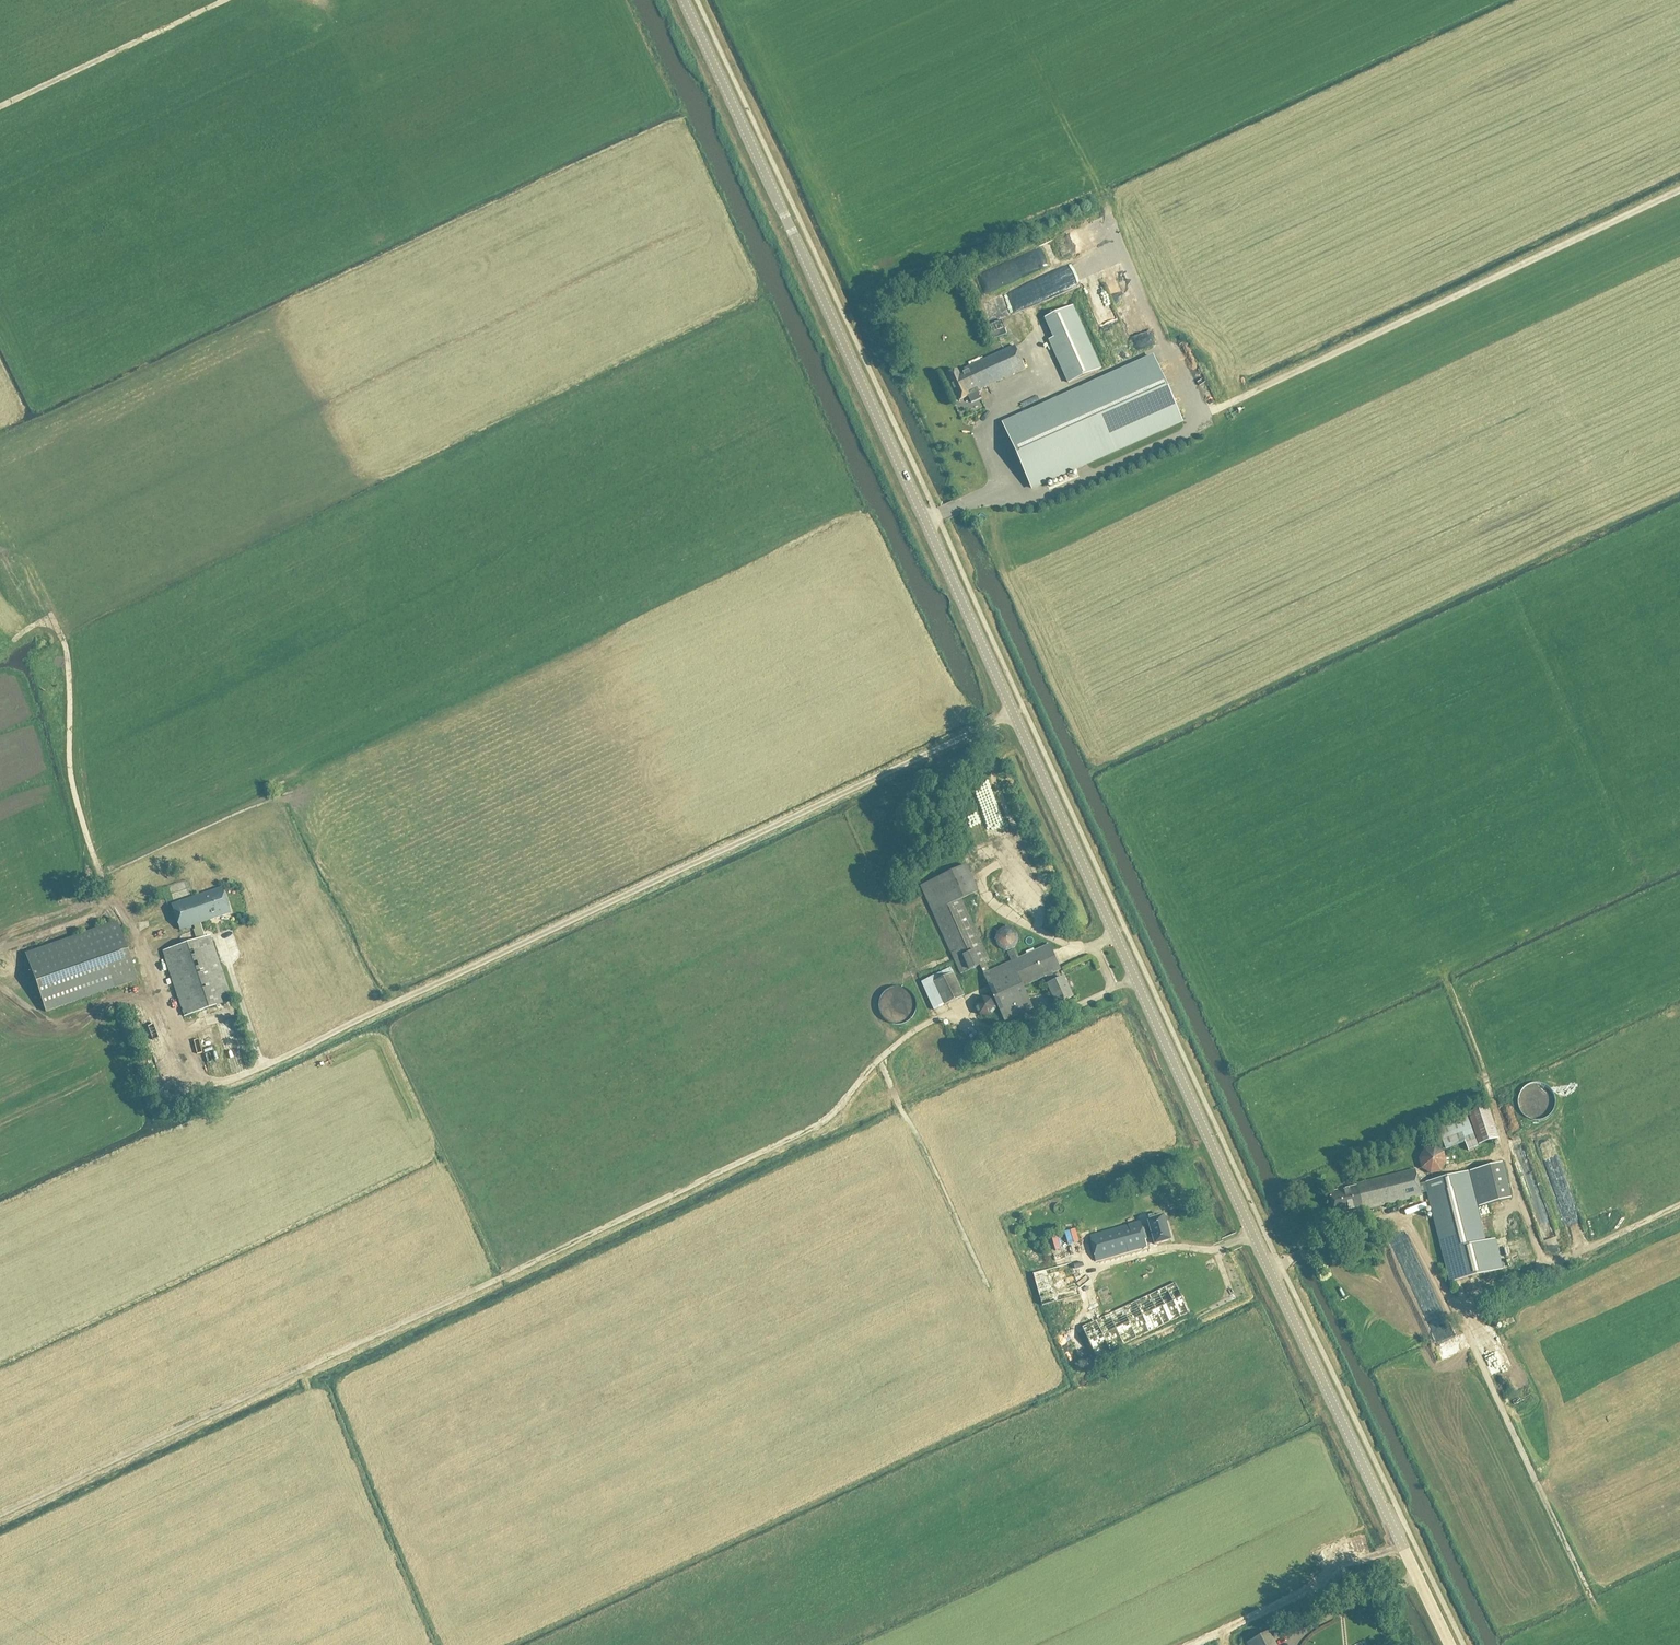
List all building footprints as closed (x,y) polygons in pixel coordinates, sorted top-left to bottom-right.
[(1080,281),(1102,271),(1098,262),(1076,272),(1080,281)] [(985,301),(990,315),(1000,311),(1002,318),(1013,314),(1020,332),(1034,327),(1028,311),(1036,309),(1032,298),(1040,295),(1036,283),(985,301)] [(1138,296),(1125,299),(1126,303),(1130,302),(1133,314),(1142,312),(1138,296)] [(1049,341),(1068,383),(1100,369),(1072,307),(1045,319),(1054,338),(1049,341)] [(971,402),(981,397),(978,390),(1026,369),(1015,346),(957,372),(957,370),(947,375),(959,401),(969,396),(971,402)] [(1031,488),(1181,421),(1153,357),(1003,424),(1031,488)] [(994,829),(1009,824),(990,777),(976,783),(994,829)] [(968,823),(983,819),(980,805),(965,809),(968,823)] [(989,972),(985,963),(989,961),(961,899),(977,891),(966,866),(921,886),(960,974),(979,966),(1004,1021),(1032,1009),(1022,987),(1045,977),(1048,985),(1056,1005),(1072,998),(1064,978),(1055,981),(1052,973),(1060,970),(1049,945),(1017,959),(1013,950),(1007,953),(1011,962),(989,972)] [(1051,885),(1039,884),(1036,918),(1048,919),(1051,885)] [(221,888),(170,905),(179,930),(194,925),(200,923),(230,913),(221,888)] [(45,1012),(137,980),(116,921),(25,953),(45,1012)] [(239,934),(238,926),(231,928),(232,935),(239,934)] [(197,940),(162,952),(184,1016),(231,1001),(209,936),(205,937),(197,940)] [(930,977),(933,983),(944,1005),(964,996),(953,973),(950,967),(930,977)] [(918,1004),(914,983),(905,985),(906,989),(896,991),(900,1008),(918,1004)] [(1080,1003),(1088,1002),(1087,993),(1079,994),(1080,1003)] [(1515,1101),(1508,1102),(1509,1111),(1516,1110),(1515,1101)] [(1498,1138),(1488,1107),(1468,1113),(1478,1145),(1498,1138)] [(1478,1147),(1468,1121),(1465,1115),(1458,1118),(1436,1126),(1445,1150),(1464,1143),(1467,1151),(1478,1147)] [(1546,1143),(1550,1159),(1562,1156),(1558,1140),(1546,1143)] [(1531,1147),(1519,1150),(1527,1180),(1533,1178),(1535,1186),(1542,1184),(1531,1147)] [(1356,1186),(1329,1193),(1335,1216),(1362,1209),(1362,1211),(1419,1197),(1421,1194),(1421,1193),(1427,1192),(1435,1222),(1442,1253),(1450,1282),(1502,1269),(1494,1239),(1485,1242),(1475,1204),(1510,1196),(1502,1164),(1419,1185),(1415,1172),(1412,1170),(1356,1184),(1356,1186)] [(1545,1187),(1535,1190),(1540,1208),(1551,1205),(1545,1187)] [(1064,1209),(1068,1222),(1076,1220),(1071,1206),(1064,1209)] [(1542,1211),(1545,1228),(1557,1226),(1554,1209),(1542,1211)] [(1163,1216),(1147,1221),(1140,1223),(1140,1222),(1090,1236),(1095,1261),(1147,1247),(1144,1238),(1152,1236),(1154,1245),(1170,1240),(1163,1216)] [(1082,1302),(1080,1295),(1071,1263),(1032,1274),(1041,1306),(1061,1300),(1063,1307),(1082,1302)] [(1175,1283),(1082,1327),(1096,1357),(1189,1313),(1175,1283)] [(1070,1328),(1059,1332),(1065,1349),(1076,1345),(1070,1328)] [(1510,1391),(1517,1406),(1539,1396),(1532,1381),(1510,1391)] [(1268,1632),(1248,1643),(1249,1644),(1275,1644),(1268,1632)]
